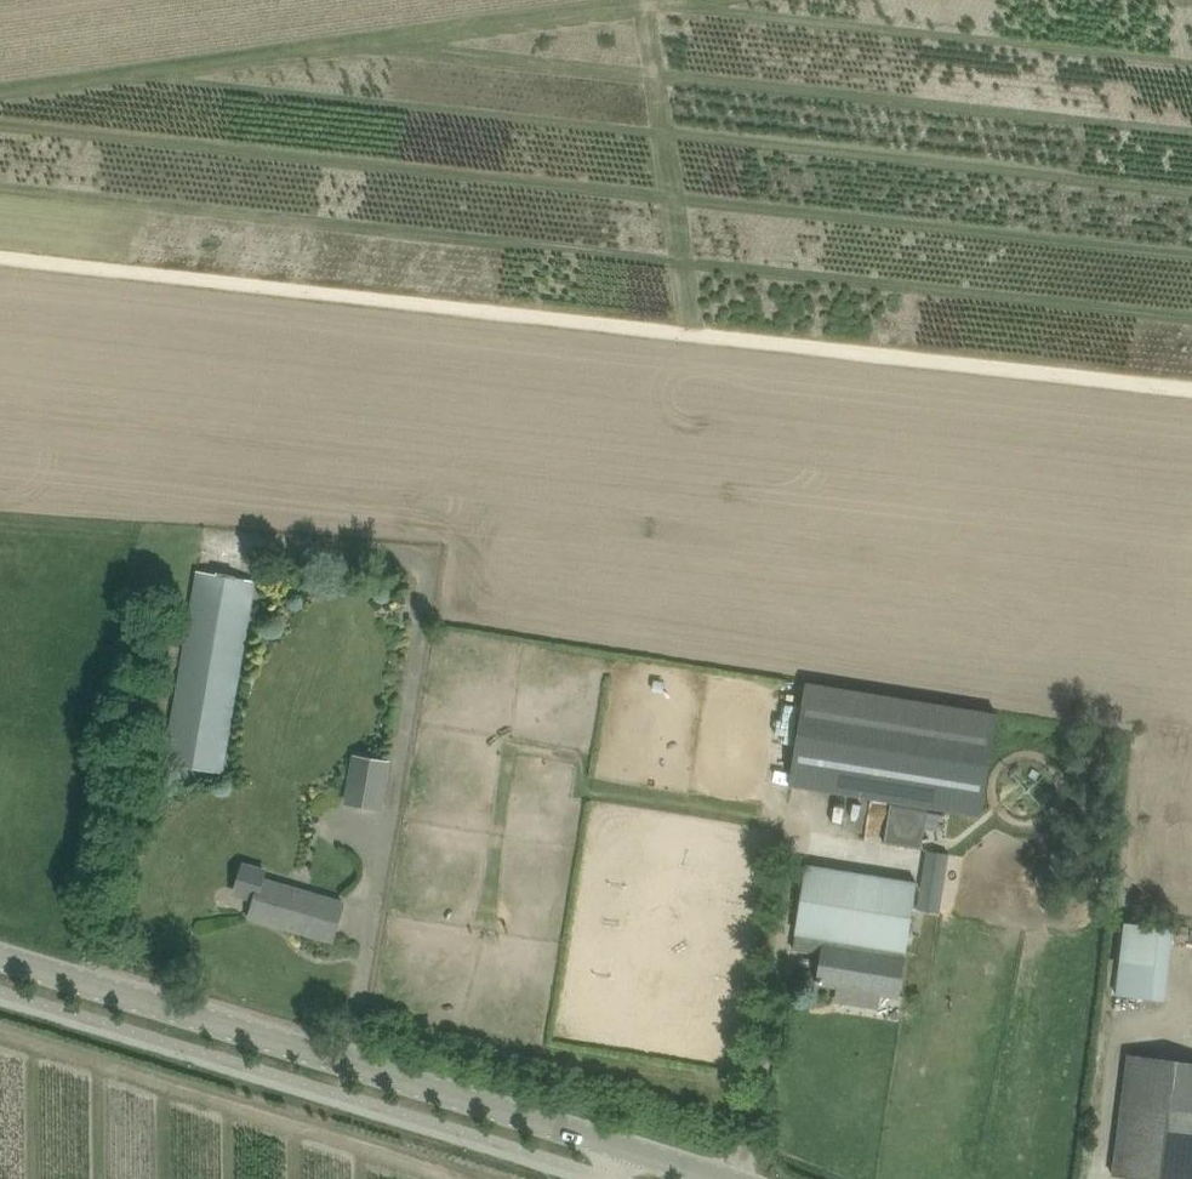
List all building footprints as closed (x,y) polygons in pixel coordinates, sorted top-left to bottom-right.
[(224,773),(257,580),(196,569),(163,762),(224,773)] [(353,754),(344,804),(382,811),(391,761),(353,754)] [(922,849),(929,810),(891,804),(885,843),(922,849)] [(933,850),(923,910),(941,912),(950,853),(933,850)] [(818,983),(898,996),(917,882),(808,865),(794,948),(823,953),(818,983)] [(263,877),(263,875),(265,870),(253,866),(241,872),(238,884),(244,896),(256,899),(251,916),(333,941),(345,902),(314,893),(263,877)] [(1135,917),(1125,991),(1175,997),(1185,924),(1135,917)] [(1128,1054),(1113,1174),(1149,1178),(1191,1178),(1191,1063),(1128,1054)]
